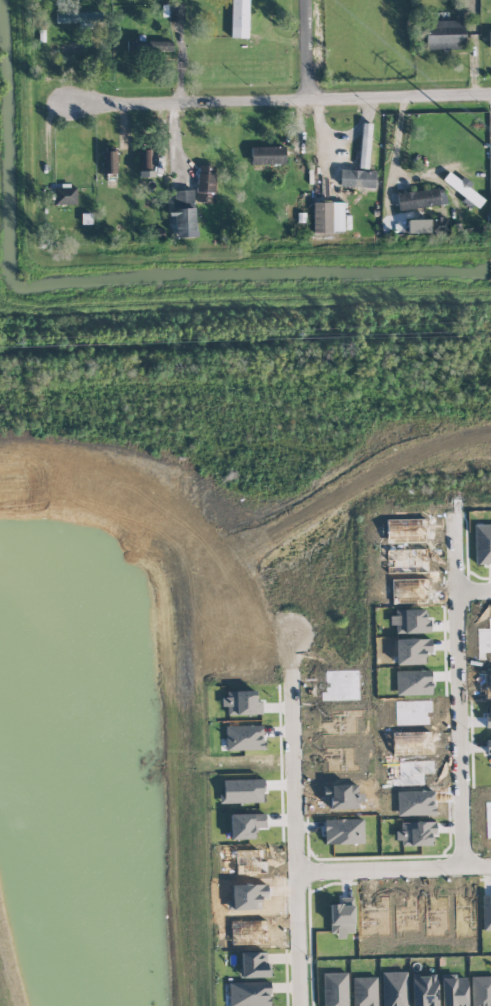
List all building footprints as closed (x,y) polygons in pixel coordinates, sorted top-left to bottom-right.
[(248,38),(249,0),(232,0),(231,37),(248,38)] [(184,19),(184,3),(161,3),(162,20),(184,19)] [(426,49),(465,49),(464,20),(425,21),(426,49)] [(172,41),(138,41),(138,51),(172,50),(172,41)] [(251,164),(285,164),(285,146),(251,147),(251,164)] [(118,151),(104,151),(103,173),(117,173),(118,151)] [(215,166),(197,165),(196,202),(214,203),(215,166)] [(375,170),(340,169),(339,187),(374,188),(375,170)] [(461,179),(459,180),(448,172),(441,181),(476,209),(485,198),(461,179)] [(54,203),(76,204),(76,188),(54,187),(54,203)] [(445,205),(444,188),(397,192),(398,209),(445,205)] [(175,237),(194,237),(193,190),(173,190),(174,208),(168,209),(168,216),(174,216),(175,237)] [(344,231),(343,202),(312,202),(313,232),(344,231)] [(429,219),(406,219),(407,233),(430,232),(429,219)] [(448,230),(448,219),(435,219),(435,230),(448,230)] [(474,525),(475,564),(490,564),(490,524),(474,525)] [(254,691),(226,692),(227,714),(261,713),(261,702),(255,702),(254,691)] [(223,780),(224,802),(264,801),(264,779),(223,780)] [(252,838),(252,827),(264,826),(264,814),(230,815),(231,839),(252,838)] [(483,930),(490,930),(490,894),(482,894),(483,930)] [(268,977),(268,951),(240,952),(240,978),(268,977)] [(381,972),(382,1005),(407,1005),(406,971),(381,972)] [(323,973),(323,1005),(348,1005),(347,973),(323,973)] [(466,977),(456,977),(456,974),(440,974),(441,1005),(467,1005),(466,977)] [(436,975),(411,975),(412,1005),(437,1005),(436,975)] [(471,1005),(490,1005),(490,976),(470,976),(471,1005)] [(353,1005),(377,1005),(377,977),(352,977),(353,1005)] [(228,982),(229,1005),(253,1005),(270,1005),(269,981),(228,982)]
